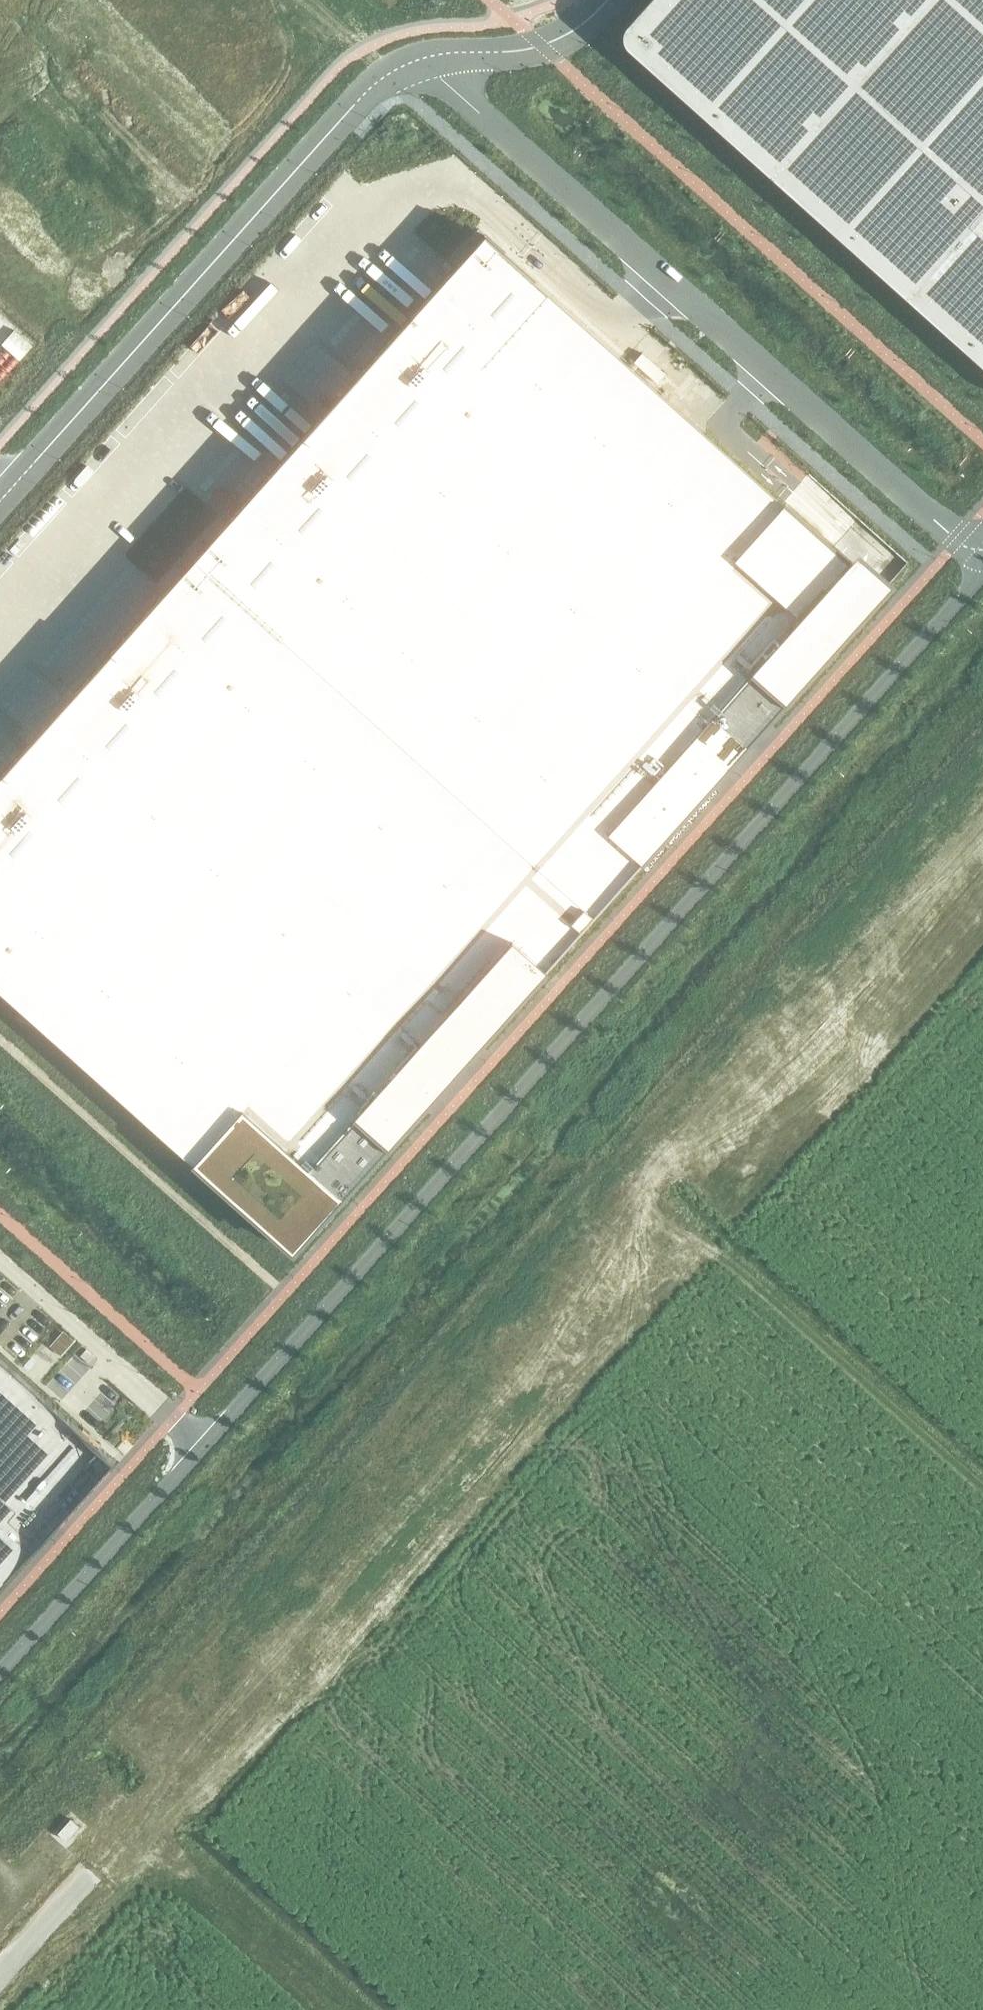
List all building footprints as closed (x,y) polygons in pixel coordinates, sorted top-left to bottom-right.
[(622,37),(623,39),(623,42),(625,45),(627,48),(634,54),(982,365),(982,0),(648,0),(641,8),(629,22),(626,25),(625,27),(623,31),(622,35),(622,37)] [(0,776),(0,987),(92,1070),(293,1250),(434,1092),(436,1094),(438,1092),(432,1087),(460,1056),(466,1061),(467,1059),(465,1057),(594,914),(722,770),(724,772),(726,770),(720,765),(749,733),(752,737),(754,738),(756,737),(754,735),(852,625),(883,590),(783,502),(773,492),(756,477),(706,433),(485,234),(363,371),(231,518),(161,596),(29,744),(0,776)] [(62,1357),(75,1342),(64,1332),(51,1347),(62,1357)] [(54,1521),(57,1518),(111,1457),(105,1451),(88,1436),(90,1435),(22,1374),(0,1354),(0,1582),(54,1521)] [(71,1818),(58,1832),(67,1840),(79,1825),(71,1818)]
